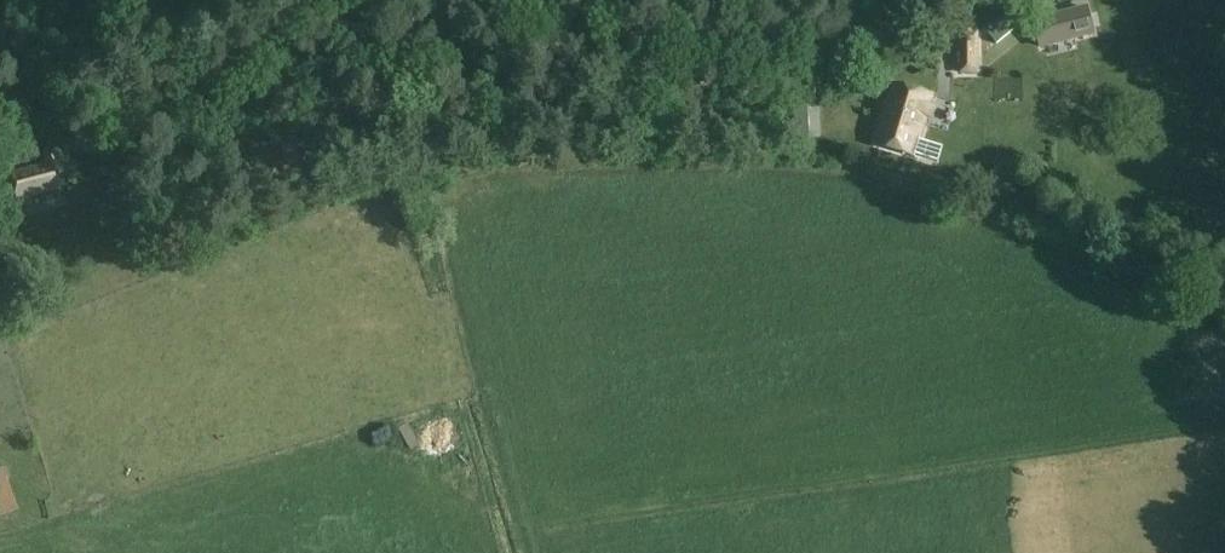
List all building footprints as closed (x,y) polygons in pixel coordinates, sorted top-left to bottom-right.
[(1042,47),(1093,34),(1087,8),(1035,22),(1042,47)] [(979,75),(980,25),(959,26),(959,75),(979,75)] [(917,156),(933,99),(893,88),(877,145),(917,156)] [(39,151),(43,164),(8,175),(16,202),(59,189),(55,175),(62,173),(54,147),(39,151)]
